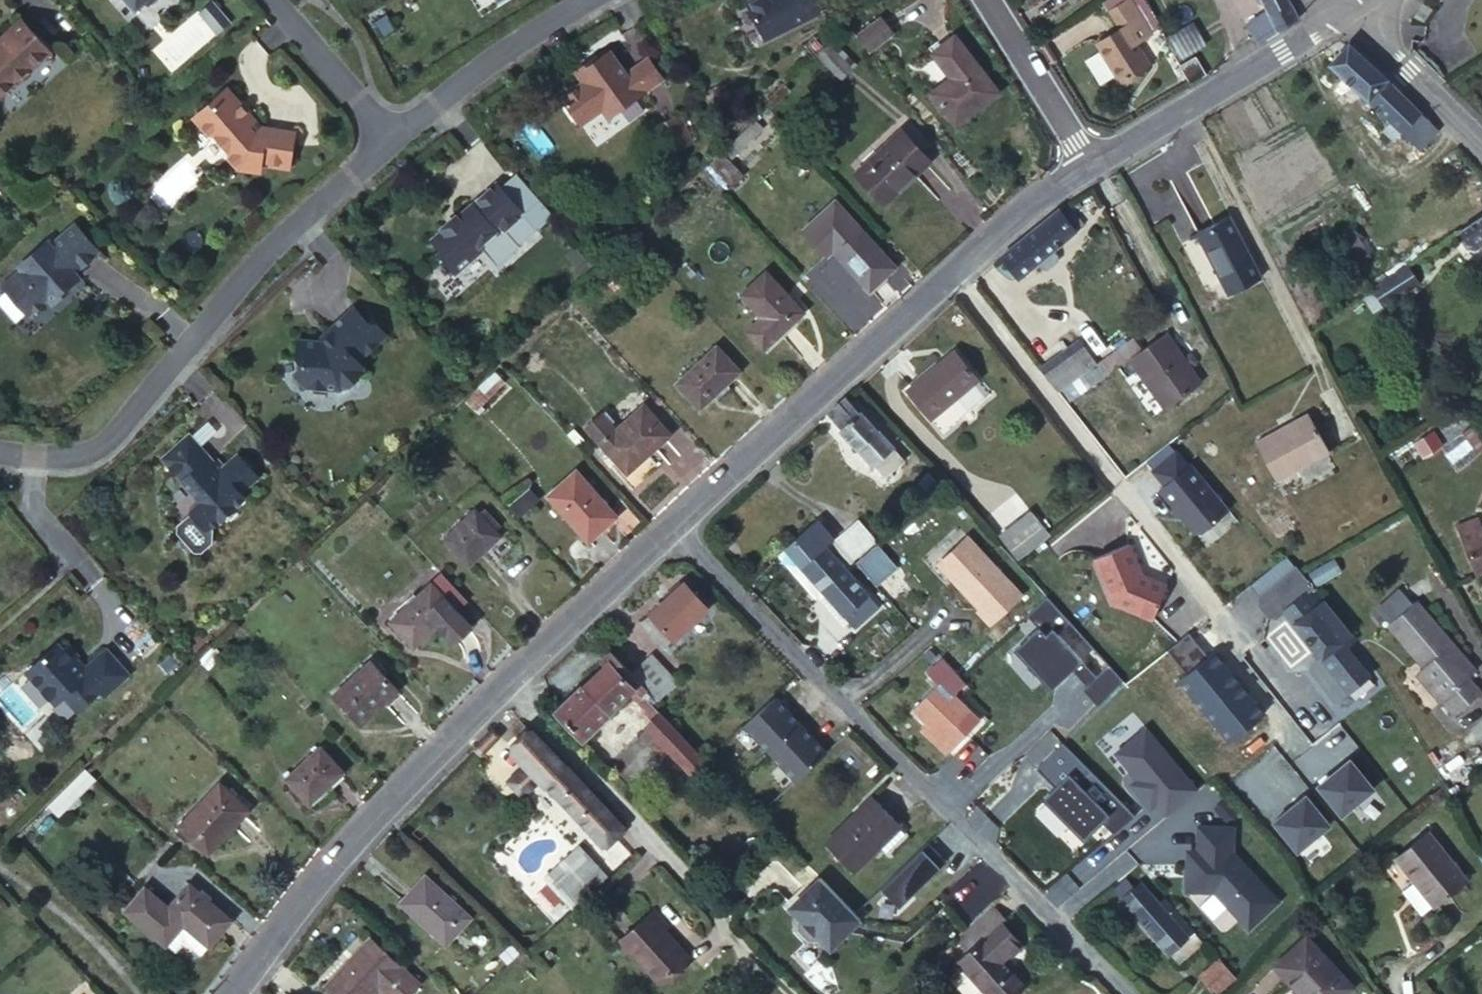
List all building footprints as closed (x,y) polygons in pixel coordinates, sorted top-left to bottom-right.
[(134,10),(145,0),(147,3),(151,0),(125,0),(134,10)] [(765,40),(819,14),(812,0),(749,0),(750,3),(748,4),(765,40)] [(1095,43),(1119,82),(1147,64),(1134,44),(1150,34),(1129,0),(1126,0),(1108,11),(1119,28),(1095,43)] [(1265,11),(1245,24),(1256,43),(1277,30),(1297,19),(1288,0),(1259,0),(1265,11)] [(213,2),(200,13),(219,35),(232,24),(213,2)] [(1422,4),(1412,17),(1422,23),(1431,10),(1422,4)] [(880,19),(857,37),(868,51),(891,33),(880,19)] [(47,52),(20,20),(0,37),(0,93),(47,52)] [(1192,26),(1167,43),(1179,59),(1203,42),(1192,26)] [(954,34),(935,48),(954,72),(949,76),(928,92),(954,124),(997,92),(954,34)] [(856,64),(833,40),(828,44),(851,68),(856,64)] [(828,44),(817,54),(839,79),(851,68),(828,44)] [(1351,48),(1347,45),(1329,65),(1367,100),(1385,80),(1380,74),(1375,70),(1368,63),(1351,48)] [(954,72),(935,48),(930,52),(949,76),(954,72)] [(581,84),(559,100),(578,127),(600,111),(606,120),(648,90),(637,73),(627,81),(624,77),(607,53),(595,62),(589,66),(595,74),(581,84)] [(1178,66),(1188,83),(1203,74),(1193,56),(1178,66)] [(589,66),(595,62),(593,59),(573,74),(581,84),(595,74),(589,66)] [(645,61),(624,77),(627,81),(637,73),(648,90),(660,81),(645,61)] [(1385,80),(1367,100),(1390,122),(1384,130),(1393,139),(1418,112),(1401,95),(1385,80)] [(264,123),(232,87),(219,98),(214,98),(197,113),(212,130),(219,132),(230,146),(231,152),(241,163),(246,158),(252,165),(262,167),(264,156),(292,161),(297,128),(264,123)] [(674,119),(656,128),(669,154),(687,145),(674,119)] [(756,119),(710,164),(731,186),(744,175),(730,159),(763,127),(756,119)] [(901,129),(855,172),(884,202),(930,160),(901,129)] [(520,215),(492,185),(453,221),(451,219),(439,231),(441,233),(430,243),(440,254),(437,256),(448,269),(449,268),(454,272),(458,268),(459,269),(480,250),(487,251),(496,243),(496,237),(520,215)] [(1062,214),(1060,209),(1045,220),(1001,256),(1000,257),(1000,258),(1017,279),(1036,264),(1040,270),(1046,271),(1056,263),(1058,257),(1052,250),(1075,231),(1074,230),(1081,225),(1070,208),(1062,214)] [(1456,231),(1465,244),(1481,233),(1481,214),(1456,231)] [(1229,216),(1196,233),(1226,292),(1260,275),(1229,216)] [(96,253),(72,224),(48,244),(45,240),(15,266),(20,272),(1,287),(25,316),(44,300),(49,306),(66,291),(61,286),(74,275),(73,273),(96,253)] [(856,225),(832,248),(870,289),(894,266),(856,225)] [(1350,253),(1360,265),(1372,256),(1361,243),(1350,253)] [(583,260),(570,272),(578,280),(591,268),(583,260)] [(1371,288),(1377,301),(1381,306),(1416,284),(1405,266),(1371,288)] [(766,271),(741,295),(762,316),(747,330),(765,349),(804,311),(766,271)] [(615,274),(607,281),(615,290),(623,283),(615,274)] [(1371,288),(1360,295),(1368,307),(1377,301),(1371,288)] [(299,389),(335,392),(339,389),(344,389),(355,380),(355,375),(359,370),(354,364),(382,339),(371,326),(365,326),(349,309),(324,333),(327,337),(318,344),(292,342),(291,359),(296,364),(294,384),(299,389)] [(1141,349),(1132,337),(1096,363),(1080,375),(1089,386),(1129,359),(1163,407),(1199,383),(1188,366),(1196,362),(1189,353),(1181,358),(1164,334),(1141,349)] [(1039,369),(1057,392),(1060,390),(1080,375),(1096,363),(1079,340),(1039,369)] [(716,345),(676,382),(701,409),(718,394),(721,397),(731,388),(727,384),(741,372),(716,345)] [(954,353),(908,390),(930,418),(952,401),(961,413),(984,394),(974,383),(977,380),(954,353)] [(496,373),(477,391),(486,400),(504,382),(496,373)] [(1080,375),(1060,390),(1069,401),(1089,386),(1080,375)] [(486,400),(477,391),(467,401),(476,410),(486,400)] [(857,413),(843,397),(826,413),(840,428),(838,431),(884,479),(904,461),(859,412),(857,413)] [(644,404),(601,442),(627,472),(670,434),(644,404)] [(1306,413),(1254,441),(1275,481),(1327,452),(1306,413)] [(238,495),(255,480),(240,463),(229,474),(220,473),(221,470),(215,463),(212,466),(187,437),(161,461),(197,502),(189,509),(189,515),(190,517),(203,531),(209,531),(243,501),(238,495)] [(424,443),(414,453),(423,462),(433,452),(424,443)] [(1189,463),(1158,489),(1178,514),(1180,512),(1187,520),(1185,521),(1190,528),(1197,529),(1224,506),(1189,463)] [(575,471),(549,494),(588,540),(616,516),(575,471)] [(927,473),(918,481),(929,493),(938,485),(927,473)] [(529,488),(511,505),(521,514),(540,498),(529,488)] [(922,490),(916,495),(921,500),(927,495),(922,490)] [(475,510),(445,538),(470,563),(499,536),(495,531),(502,525),(487,510),(481,516),(475,510)] [(1180,512),(1178,514),(1185,521),(1187,520),(1180,512)] [(1027,514),(999,538),(1017,558),(1045,534),(1027,514)] [(203,531),(190,517),(177,529),(177,535),(192,552),(198,552),(206,544),(209,531),(203,531)] [(1477,517),(1457,525),(1463,540),(1481,532),(1481,531),(1477,517)] [(777,554),(794,574),(824,548),(832,540),(814,520),(777,554)] [(834,541),(852,561),(875,541),(857,522),(834,541)] [(1463,540),(1476,573),(1481,571),(1481,532),(1463,540)] [(1125,545),(1089,557),(1103,602),(1141,622),(1159,588),(1135,576),(1125,545)] [(889,564),(873,547),(860,559),(876,576),(889,564)] [(824,548),(794,574),(816,599),(822,593),(847,621),(854,628),(877,607),(824,548)] [(1352,635),(1298,570),(1295,567),(1257,597),(1257,605),(1266,617),(1274,618),(1282,612),(1318,657),(1311,661),(1310,671),(1336,704),(1370,676),(1347,646),(1355,640),(1352,635)] [(1013,568),(992,590),(1012,610),(1034,589),(1013,568)] [(682,582),(638,623),(662,648),(707,608),(682,582)] [(430,587),(389,624),(414,649),(437,628),(455,646),(471,630),(430,587)] [(822,593),(816,599),(841,626),(847,621),(822,593)] [(1416,602),(1387,627),(1414,658),(1418,655),(1426,665),(1415,675),(1438,702),(1442,698),(1454,713),(1478,691),(1467,677),(1475,670),(1416,602)] [(1028,606),(1015,620),(1041,645),(1054,631),(1028,606)] [(57,641),(24,670),(54,703),(62,695),(75,710),(97,690),(102,695),(126,674),(104,649),(81,669),(72,658),(76,655),(65,643),(61,646),(57,641)] [(213,646),(199,660),(208,668),(221,655),(213,646)] [(631,672),(613,653),(579,686),(578,685),(553,709),(583,741),(609,716),(607,714),(628,694),(643,709),(641,711),(650,720),(658,712),(650,703),(655,698),(631,672)] [(649,655),(631,672),(655,698),(673,681),(649,655)] [(370,660),(333,694),(361,724),(398,691),(370,660)] [(1131,666),(1124,673),(1131,681),(1138,675),(1131,666)] [(937,682),(910,709),(950,749),(978,722),(937,682)] [(777,699),(746,730),(801,786),(832,755),(777,699)] [(658,712),(650,720),(644,726),(655,738),(649,744),(660,755),(666,750),(676,761),(691,747),(658,712)] [(519,720),(510,728),(520,739),(530,731),(519,720)] [(1108,755),(1165,819),(1200,788),(1143,724),(1108,755)] [(611,818),(530,731),(510,748),(526,764),(536,775),(593,835),(599,830),(609,839),(617,832),(607,822),(611,818)] [(319,747),(286,778),(309,803),(343,772),(319,747)] [(703,761),(691,747),(676,761),(688,774),(703,761)] [(1074,755),(1037,794),(1089,845),(1108,825),(1117,834),(1135,815),(1074,755)] [(712,770),(703,761),(688,774),(697,784),(712,770)] [(1338,810),(1370,788),(1352,762),(1324,781),(1334,794),(1329,797),(1338,810)] [(526,764),(513,776),(508,782),(518,792),(522,788),(527,790),(534,783),(533,778),(536,775),(526,764)] [(85,768),(47,805),(57,816),(95,777),(85,768)] [(220,783),(179,826),(209,853),(249,811),(220,783)] [(1442,787),(1427,796),(1432,804),(1447,796),(1442,787)] [(1305,796),(1274,822),(1297,849),(1328,823),(1305,796)] [(865,804),(854,815),(825,843),(853,872),(879,846),(898,828),(899,827),(871,798),(865,804)] [(850,810),(854,815),(865,804),(860,801),(850,810)] [(1215,826),(1235,826),(1235,803),(1215,803),(1215,826)] [(621,828),(611,818),(607,822),(617,832),(621,828)] [(1283,905),(1238,853),(1238,827),(1198,827),(1197,847),(1186,856),(1186,887),(1202,906),(1208,901),(1221,901),(1250,934),(1283,905)] [(898,828),(879,846),(885,852),(904,835),(898,828)] [(602,846),(609,839),(599,830),(593,835),(602,846)] [(1429,831),(1395,857),(1413,880),(1401,889),(1420,914),(1432,904),(1434,905),(1466,879),(1429,831)] [(542,876),(560,896),(595,864),(578,844),(542,876)] [(903,911),(945,872),(924,849),(882,889),(903,911)] [(548,907),(557,919),(606,875),(595,864),(560,896),(548,907)] [(423,875),(399,901),(445,944),(469,918),(423,875)] [(858,918),(818,877),(787,908),(797,917),(795,919),(794,931),(805,942),(817,943),(819,940),(829,950),(847,932),(845,930),(858,918)] [(1125,880),(1112,890),(1178,965),(1203,942),(1164,896),(1158,902),(1139,879),(1131,886),(1125,880)] [(167,909),(148,931),(175,954),(185,943),(200,956),(231,919),(208,899),(199,892),(189,884),(167,909)] [(199,892),(208,899),(211,895),(202,888),(199,892)] [(124,911),(148,931),(167,909),(143,889),(124,911)] [(983,993),(1014,993),(1024,985),(1010,969),(1003,961),(1020,945),(1002,924),(1006,920),(991,904),(953,937),(966,952),(955,962),(983,993)] [(650,909),(619,938),(656,980),(685,954),(662,928),(665,925),(650,909)] [(1332,993),(1342,993),(1352,986),(1305,936),(1272,966),(1298,993),(1331,993),(1332,993)] [(325,986),(333,993),(374,993),(379,989),(384,993),(410,993),(420,984),(369,938),(325,986)] [(1218,959),(1200,975),(1215,993),(1234,977),(1218,959)] [(1024,985),(1028,981),(1014,966),(1010,969),(1024,985)]
